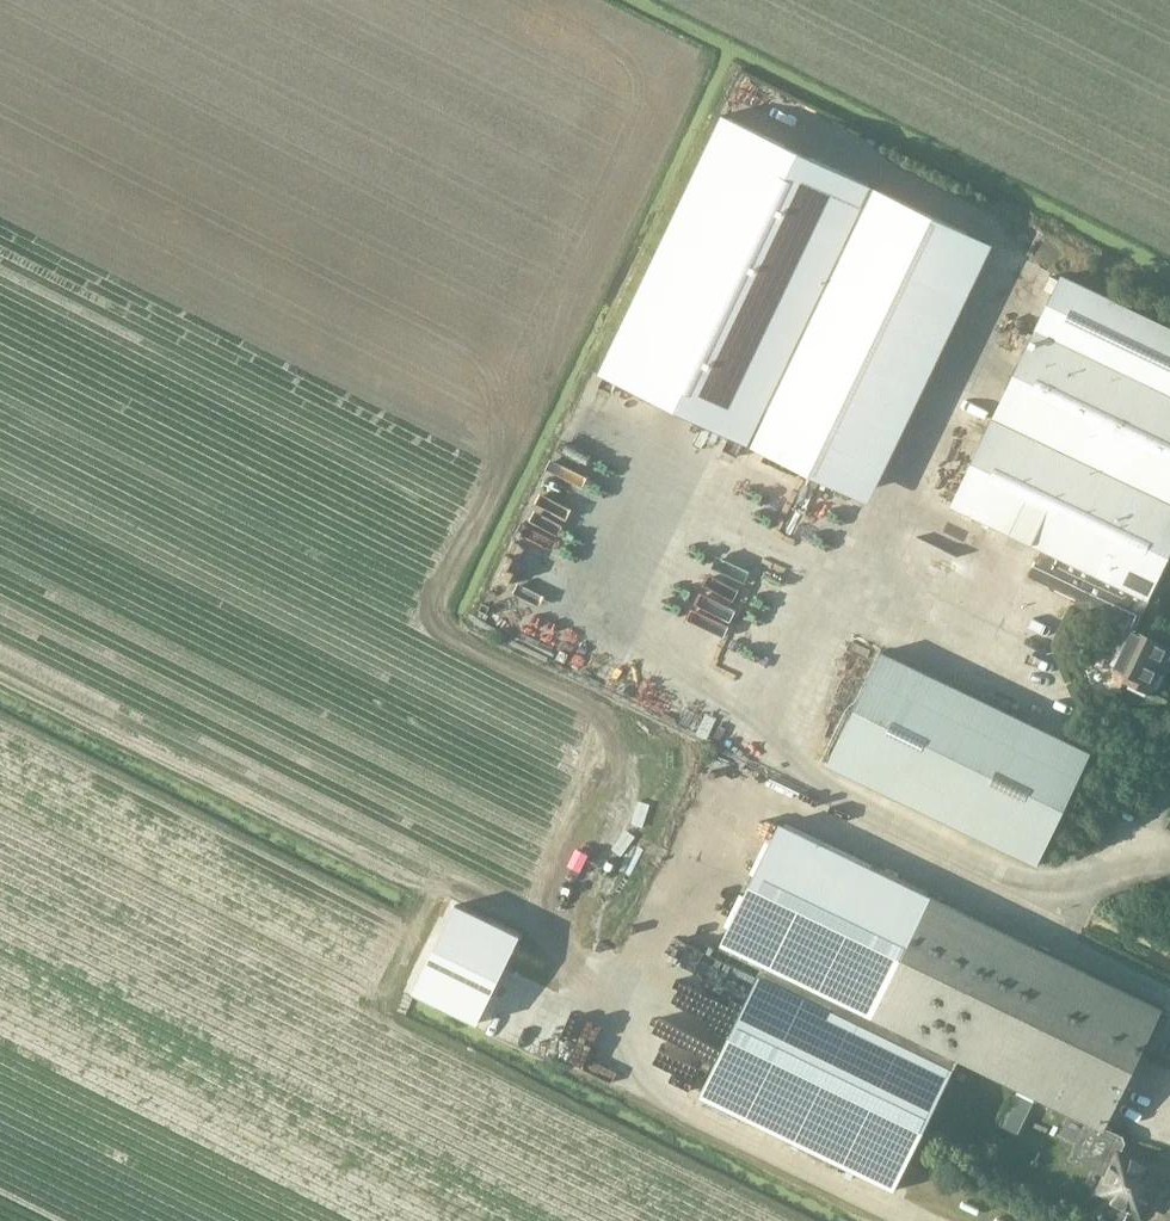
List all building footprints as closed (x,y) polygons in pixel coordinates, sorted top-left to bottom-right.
[(721,112),(595,374),(746,446),(872,185),(721,112)] [(991,243),(872,185),(746,446),(866,503),(991,243)] [(1169,548),(1169,329),(1098,295),(1060,277),(949,506),(1041,550),(1029,576),(1077,599),(1074,605),(1121,627),(1122,625),(1131,629),(1169,548)] [(1169,648),(1131,629),(1122,625),(1121,627),(1112,645),(1120,649),(1112,669),(1123,675),(1121,681),(1148,693),(1169,648)] [(889,648),(832,758),(1038,864),(1095,754),(889,648)] [(957,1060),(1086,1122),(1102,1130),(1102,1129),(1159,1010),(774,822),(720,942),(763,964),(698,1096),(893,1191),(957,1060)] [(475,1023),(493,984),(467,972),(490,925),(452,906),(411,992),(475,1023)] [(1123,1143),(1122,1138),(1102,1129),(1102,1130),(1086,1122),(1068,1158),(1105,1176),(1096,1195),(1106,1200),(1100,1213),(1102,1219),(1106,1220),(1124,1220),(1128,1211),(1139,1216),(1160,1173),(1142,1164),(1140,1159),(1120,1149),(1123,1143)]
